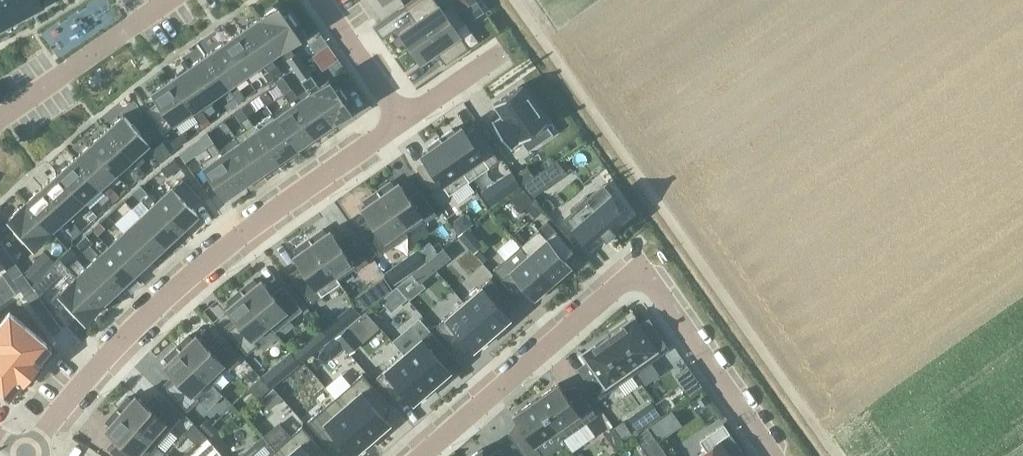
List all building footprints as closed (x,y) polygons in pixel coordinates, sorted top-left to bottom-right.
[(15,0),(0,0),(0,18),(4,24),(23,14),(15,0)] [(45,0),(15,0),(23,14),(46,2),(45,0)] [(410,46),(458,13),(451,4),(442,11),(435,0),(417,0),(406,8),(415,21),(400,32),(410,46)] [(462,9),(474,0),(456,0),(462,9)] [(473,18),(484,11),(480,6),(477,0),(466,8),(470,13),(473,18)] [(284,15),(277,5),(259,18),(287,58),(294,53),(291,48),(302,41),(301,39),(294,30),(292,27),(296,24),(288,12),(284,15)] [(464,22),(458,13),(410,46),(420,61),(436,50),(445,63),(468,47),(454,28),(464,22)] [(259,18),(241,30),(268,69),(276,64),(270,57),(280,50),(286,58),(287,58),(259,18)] [(301,25),(294,30),(301,39),(308,35),(301,25)] [(262,62),(268,70),(268,69),(241,30),(223,42),(245,74),(262,62)] [(245,74),(223,42),(206,54),(227,86),(245,74)] [(304,62),(297,51),(294,53),(287,58),(286,58),(293,69),(304,62)] [(227,86),(206,54),(188,67),(212,102),(213,102),(210,98),(227,86)] [(301,80),(302,80),(310,74),(312,73),(304,62),(293,69),(301,80)] [(207,117),(202,110),(212,102),(188,67),(170,79),(200,122),(207,117)] [(350,110),(343,101),(347,98),(339,86),(335,89),(328,79),(318,86),(310,74),(302,80),(332,123),(350,110)] [(147,109),(163,131),(191,111),(199,123),(200,122),(170,79),(151,92),(157,102),(147,109)] [(332,123),(302,80),(301,80),(306,88),(296,95),(291,87),(284,92),(314,135),(332,123)] [(493,120),(492,121),(510,147),(521,140),(545,123),(547,122),(545,120),(521,86),(522,86),(521,84),(493,103),(502,115),(494,120),(493,120)] [(232,92),(235,97),(238,102),(245,97),(239,88),(232,92)] [(272,98),(266,90),(260,95),(266,103),(272,98)] [(314,135),(284,92),(283,92),(289,100),(272,112),(296,148),(314,135)] [(249,102),(242,107),(247,114),(254,109),(249,102)] [(242,107),(234,112),(240,120),(247,114),(242,107)] [(296,148),(272,112),(254,124),(247,114),(279,160),(296,148)] [(145,159),(141,156),(152,147),(148,143),(149,142),(148,142),(141,133),(123,114),(106,129),(138,165),(145,159)] [(279,160),(247,114),(240,120),(245,128),(235,135),(261,172),(279,160)] [(141,133),(148,142),(157,134),(151,124),(141,133)] [(498,159),(475,126),(466,133),(461,126),(454,131),(452,128),(439,137),(469,179),(498,159)] [(131,158),(138,166),(138,165),(106,129),(90,144),(116,172),(131,158)] [(175,148),(187,139),(182,132),(170,141),(175,148)] [(207,132),(191,144),(197,152),(205,146),(213,141),(207,132)] [(261,172),(235,135),(234,135),(235,137),(219,149),(213,141),(243,185),(261,172)] [(469,179),(439,137),(426,145),(428,148),(421,153),(426,160),(416,167),(432,190),(442,183),(449,193),(469,179)] [(243,185),(213,141),(205,146),(211,154),(200,162),(202,166),(224,198),(243,185)] [(116,172),(90,144),(74,158),(100,187),(116,172)] [(100,187),(74,158),(58,172),(87,205),(87,204),(84,201),(100,187)] [(167,176),(179,166),(173,158),(161,168),(167,176)] [(520,170),(514,175),(521,184),(534,175),(527,165),(520,170)] [(132,177),(135,181),(145,173),(138,166),(133,170),(132,177)] [(534,175),(521,184),(531,196),(549,183),(540,170),(534,175)] [(498,179),(508,193),(520,185),(510,171),(498,179)] [(70,219),(87,205),(58,172),(42,187),(70,219)] [(398,181),(393,185),(390,181),(377,190),(407,234),(408,234),(406,230),(422,219),(425,222),(437,214),(421,192),(410,199),(398,181)] [(198,213),(172,185),(155,201),(149,194),(148,194),(181,229),(198,213)] [(522,185),(509,196),(520,210),(526,206),(533,200),(522,185)] [(139,198),(145,192),(140,186),(133,191),(139,198)] [(52,229),(61,221),(64,225),(70,219),(42,187),(26,201),(54,233),(55,233),(52,229)] [(106,194),(112,201),(119,195),(112,188),(106,194)] [(364,199),(367,203),(361,207),(371,222),(361,229),(378,254),(407,234),(377,190),(364,199)] [(97,201),(104,209),(112,201),(106,194),(97,201)] [(181,229),(148,194),(142,200),(148,207),(139,216),(165,244),(181,229)] [(573,212),(566,218),(591,247),(604,236),(605,237),(615,228),(614,227),(628,215),(619,206),(620,205),(617,201),(616,202),(610,195),(596,207),(587,196),(588,196),(586,195),(570,209),(571,210),(573,212)] [(27,236),(38,248),(54,233),(26,201),(9,216),(17,225),(13,228),(23,239),(27,236)] [(93,212),(87,216),(91,220),(92,220),(96,216),(93,212)] [(472,223),(464,212),(450,223),(458,234),(472,223)] [(165,244),(139,216),(123,231),(150,259),(165,244)] [(520,245),(552,281),(570,265),(565,259),(574,251),(555,230),(547,221),(538,229),(520,245)] [(105,227),(99,222),(92,229),(97,234),(105,227)] [(67,229),(74,237),(81,230),(74,223),(67,229)] [(468,228),(458,237),(465,244),(474,235),(468,228)] [(330,229),(324,233),(321,229),(309,238),(339,282),(340,281),(338,278),(354,267),(356,270),(368,261),(351,236),(340,244),(330,229)] [(150,259),(123,231),(108,245),(134,273),(150,259)] [(91,241),(86,235),(77,243),(82,248),(91,241)] [(295,247),(298,251),(293,255),(303,269),(292,277),(310,302),(339,282),(309,238),(295,247)] [(134,273),(108,245),(92,260),(118,288),(134,273)] [(552,281),(520,245),(493,268),(519,298),(528,291),(536,300),(548,289),(546,286),(552,281)] [(9,253),(4,246),(0,249),(0,259),(9,253)] [(450,257),(443,247),(427,260),(435,269),(450,257)] [(59,256),(65,262),(74,254),(70,250),(68,248),(59,256)] [(44,251),(24,270),(34,280),(42,272),(51,264),(52,263),(54,261),(44,251)] [(9,253),(0,259),(0,260),(4,266),(13,259),(9,253)] [(86,318),(102,303),(76,275),(76,274),(65,262),(59,256),(52,264),(69,282),(50,299),(58,308),(64,302),(74,313),(78,310),(86,318)] [(18,265),(13,259),(4,266),(8,272),(18,265)] [(92,260),(76,274),(76,275),(102,303),(118,288),(92,260)] [(419,282),(435,269),(427,260),(412,273),(419,282)] [(392,284),(407,273),(399,261),(384,272),(392,284)] [(22,271),(18,265),(8,272),(12,278),(22,271)] [(13,279),(17,285),(27,278),(22,272),(13,279)] [(9,283),(2,274),(0,275),(0,284),(2,287),(9,283)] [(372,282),(382,295),(392,288),(383,275),(372,282)] [(491,277),(463,301),(494,336),(505,327),(502,324),(510,317),(502,308),(511,301),(491,277)] [(21,291),(31,284),(27,278),(17,285),(21,291)] [(282,284),(272,293),(261,279),(256,283),(252,279),(240,289),(274,330),(302,308),(282,284)] [(15,292),(9,283),(2,287),(9,297),(15,292)] [(26,297),(35,291),(31,284),(21,291),(26,297)] [(390,312),(407,298),(397,285),(380,299),(390,312)] [(9,297),(2,287),(0,289),(0,297),(3,301),(9,297)] [(255,341),(271,328),(273,331),(274,330),(240,289),(228,299),(231,303),(226,307),(237,321),(227,329),(246,353),(258,344),(255,341)] [(30,304),(40,297),(35,291),(26,297),(30,304)] [(35,310),(44,303),(40,297),(30,304),(35,310)] [(456,348),(465,340),(473,349),(481,343),(483,346),(494,336),(463,301),(436,325),(456,348)] [(49,310),(44,303),(35,310),(39,316),(49,310)] [(9,310),(0,321),(0,389),(9,397),(11,395),(5,390),(17,376),(22,381),(38,362),(32,358),(45,342),(51,347),(52,346),(9,310)] [(44,322),(53,316),(49,310),(39,316),(44,322)] [(57,322),(53,316),(44,322),(48,329),(57,322)] [(323,328),(332,338),(335,335),(346,326),(338,316),(323,328)] [(608,336),(634,373),(669,348),(650,321),(640,328),(635,322),(629,326),(627,322),(608,336)] [(57,322),(48,329),(52,335),(62,328),(57,322)] [(320,326),(306,338),(315,348),(328,336),(320,326)] [(346,326),(335,335),(343,345),(346,348),(356,339),(346,326)] [(450,353),(430,330),(403,353),(434,389),(444,379),(442,376),(449,370),(441,361),(450,353)] [(196,334),(191,338),(188,335),(176,346),(211,381),(226,367),(228,370),(239,359),(221,341),(212,350),(196,334)] [(330,355),(343,345),(335,335),(332,338),(323,345),(330,355)] [(580,370),(599,397),(634,373),(608,336),(589,349),(592,353),(586,357),(591,363),(580,370)] [(211,381),(176,346),(165,357),(168,360),(163,365),(176,378),(166,387),(188,409),(198,399),(196,396),(211,381)] [(403,353),(376,377),(396,400),(405,392),(413,401),(420,395),(423,398),(434,389),(403,353)] [(260,375),(270,387),(284,376),(274,364),(260,375)] [(676,373),(690,393),(701,385),(687,365),(676,373)] [(390,405),(362,373),(334,397),(373,441),(384,431),(381,428),(389,422),(381,413),(390,405)] [(248,388),(256,398),(270,387),(260,375),(248,388)] [(535,399),(562,438),(597,414),(576,385),(565,392),(558,382),(535,399)] [(282,397),(273,387),(260,399),(269,409),(282,397)] [(127,396),(117,408),(157,444),(180,417),(157,396),(149,406),(135,394),(131,399),(127,396)] [(373,441),(334,397),(307,420),(335,452),(344,445),(352,454),(360,447),(362,450),(373,441)] [(535,399),(512,415),(519,424),(508,432),(525,455),(537,455),(541,453),(534,444),(555,429),(562,438),(535,399)] [(655,406),(644,414),(650,423),(661,415),(655,406)] [(157,444),(117,408),(106,420),(110,423),(105,428),(119,441),(111,450),(117,455),(146,455),(157,444)] [(207,417),(197,426),(207,436),(208,437),(217,428),(207,417)] [(647,426),(658,441),(666,435),(656,420),(647,426)] [(184,432),(198,444),(207,436),(197,426),(193,422),(184,432)] [(723,423),(699,439),(706,449),(696,455),(735,455),(742,451),(723,423)] [(301,425),(274,449),(280,455),(328,455),(301,425)] [(619,435),(612,425),(603,432),(610,442),(619,435)] [(665,451),(658,441),(647,426),(634,437),(648,455),(658,455),(665,451)] [(216,431),(208,437),(220,451),(228,444),(216,431)] [(222,454),(220,451),(208,437),(207,436),(198,444),(184,455),(220,455),(222,454)] [(470,455),(488,455),(482,448),(470,455)]
